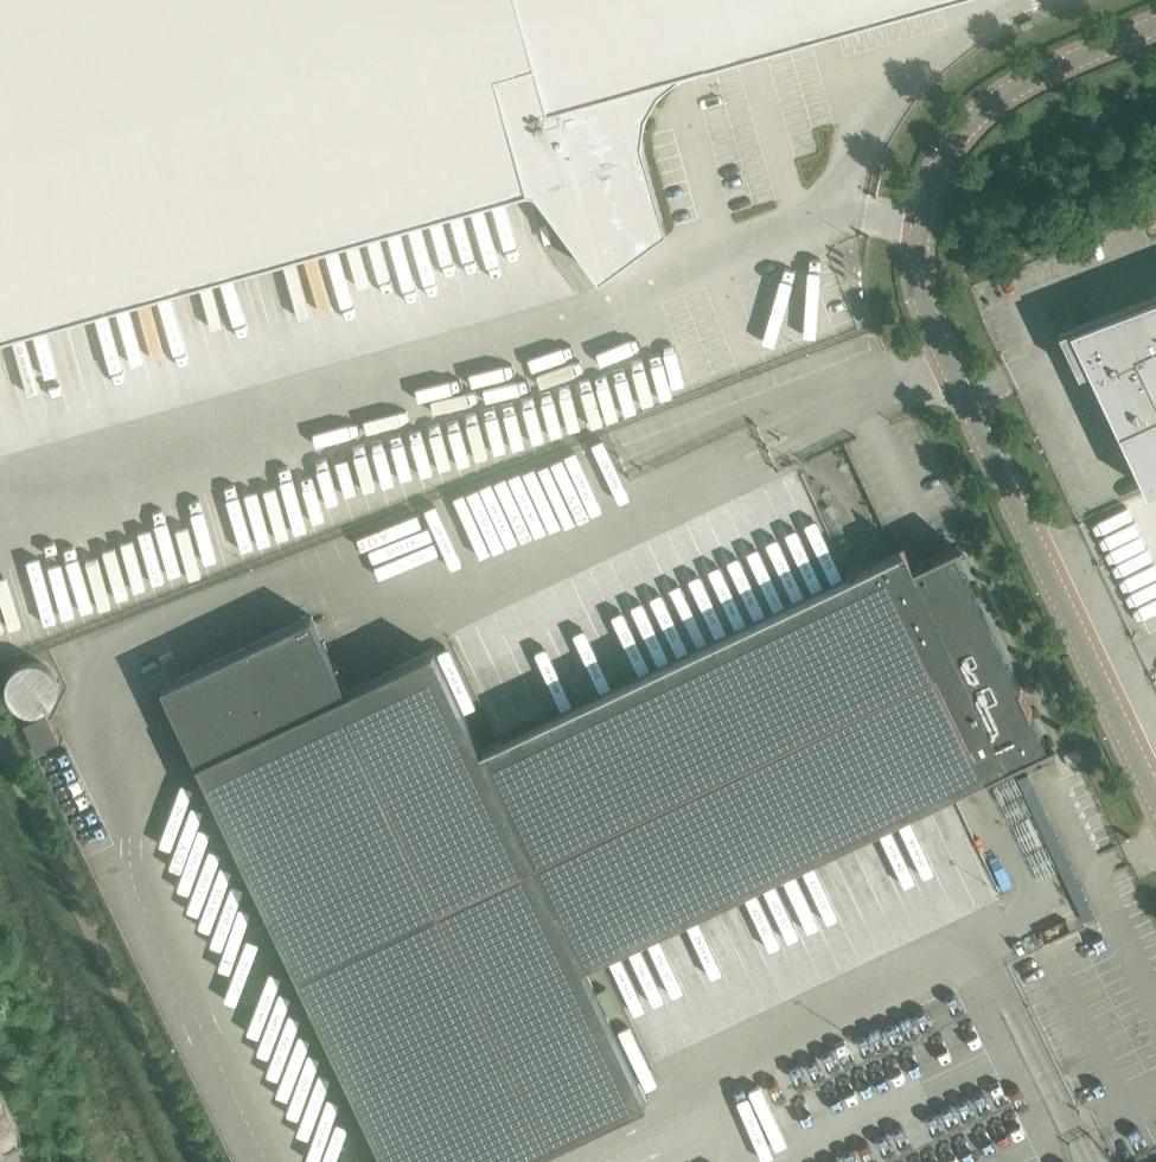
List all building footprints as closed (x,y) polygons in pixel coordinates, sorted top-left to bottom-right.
[(574,172),(600,263),(594,267),(600,275),(631,252),(660,231),(658,225),(619,87),(695,65),(928,0),(0,0),(0,333),(574,172)] [(1149,490),(1155,486),(1155,295),(1072,328),(1085,356),(1086,355),(1090,365),(1080,370),(1080,372),(1091,367),(1149,490)] [(1130,504),(1093,520),(1139,626),(1154,619),(1152,614),(1155,613),(1155,564),(1130,504)] [(97,810),(264,1161),(558,1161),(551,1146),(647,1100),(583,965),(1050,746),(1049,744),(1040,748),(1024,714),(1033,710),(1021,684),(1012,689),(947,552),(956,548),(955,546),(915,565),(907,548),(481,749),(434,649),(347,690),(312,615),(163,685),(199,762),(97,810)] [(16,662),(11,706),(42,710),(47,666),(16,662)]
